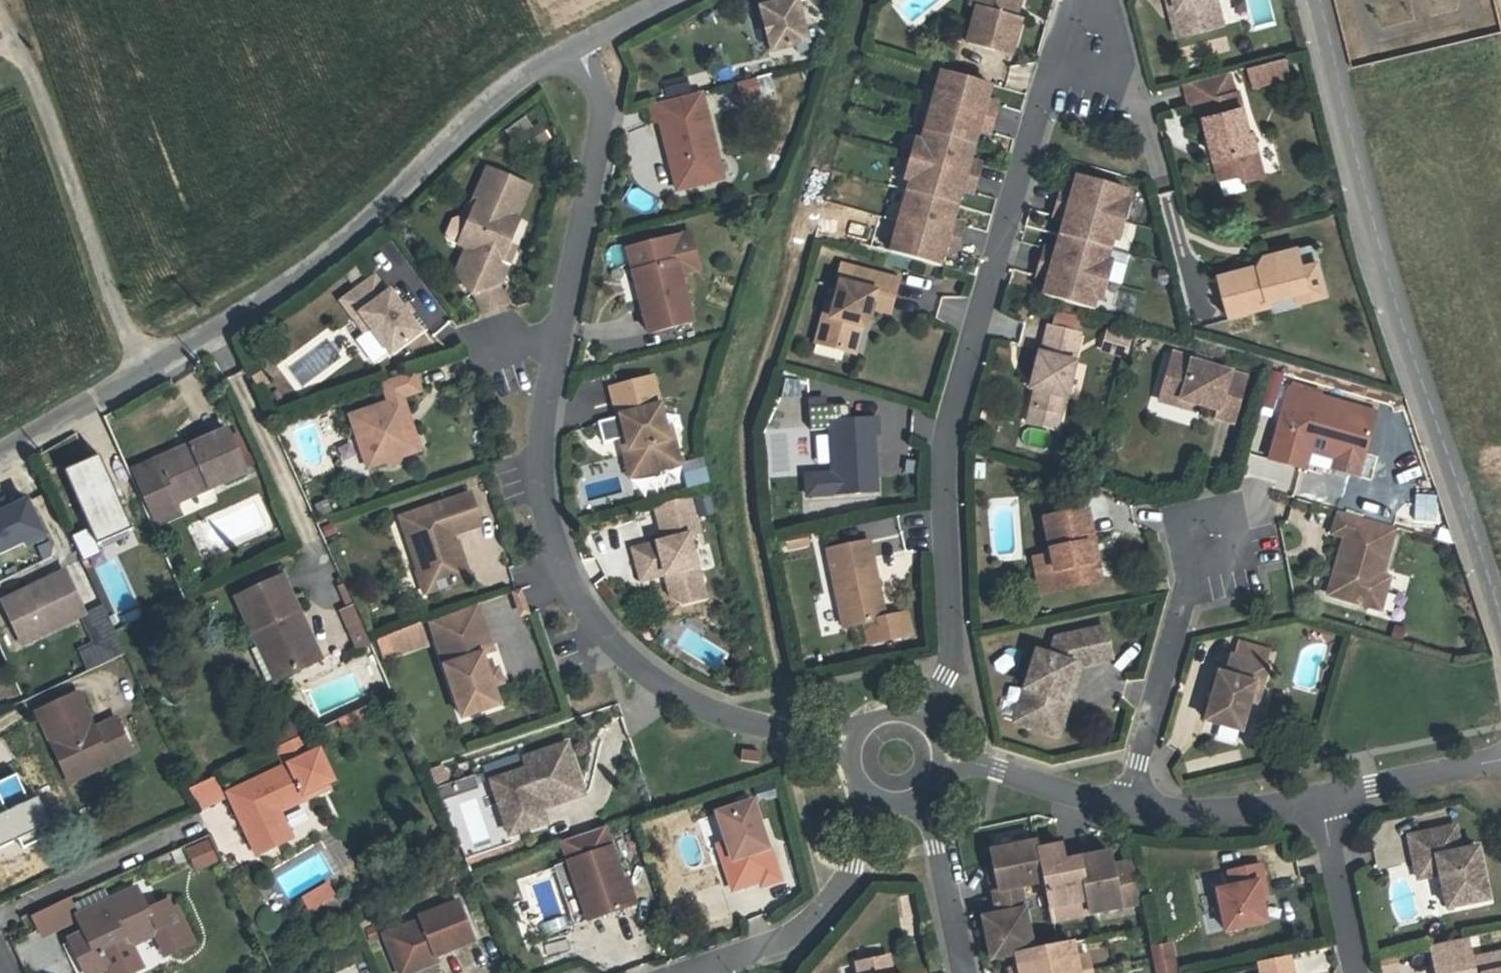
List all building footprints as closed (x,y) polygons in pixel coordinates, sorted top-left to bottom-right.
[(796,0),(767,0),(768,5),(760,7),(771,51),(806,43),(796,0)] [(888,2),(909,26),(940,0),(891,0),(888,2)] [(976,7),(966,42),(1010,55),(1020,19),(1014,18),(1019,0),(978,0),(976,7)] [(1173,0),(1167,0),(1171,16),(1176,8),(1174,1),(1173,0)] [(1174,1),(1176,8),(1171,16),(1176,35),(1222,24),(1216,0),(1173,0),(1174,1)] [(1236,22),(1177,37),(1182,59),(1242,45),(1236,22)] [(1271,61),(1276,79),(1290,76),(1285,58),(1271,61)] [(1271,61),(1247,67),(1252,86),(1276,79),(1271,61)] [(924,131),(973,145),(978,129),(988,132),(997,103),(986,100),(990,85),(941,71),(924,131)] [(1236,91),(1231,71),(1186,83),(1191,105),(1202,102),(1213,147),(1218,145),(1220,152),(1215,153),(1222,179),(1244,173),(1246,180),(1266,175),(1254,132),(1251,133),(1240,91),(1236,91)] [(716,156),(701,93),(650,106),(654,123),(659,121),(669,162),(674,160),(676,169),(671,170),(676,191),(713,182),(707,158),(716,156)] [(550,139),(540,123),(522,134),(532,150),(550,139)] [(907,191),(956,205),(960,190),(971,193),(979,163),(969,160),(973,145),(924,131),(921,141),(916,140),(905,180),(910,181),(907,191)] [(707,158),(713,182),(722,179),(716,156),(707,158)] [(456,272),(473,294),(498,284),(500,284),(508,265),(500,262),(508,245),(518,220),(515,219),(529,186),(487,168),(472,203),(475,205),(467,223),(457,218),(452,220),(446,235),(448,240),(466,248),(456,272)] [(1064,220),(1060,235),(1109,249),(1112,239),(1116,240),(1127,200),(1123,199),(1126,189),(1077,175),(1072,191),(1061,188),(1053,216),(1064,220)] [(907,191),(889,252),(939,266),(943,250),(954,253),(962,224),(951,221),(956,205),(907,191)] [(626,248),(632,272),(638,271),(645,296),(639,298),(648,333),(691,322),(679,275),(698,270),(689,232),(626,248)] [(1106,260),(1109,249),(1060,235),(1055,251),(1044,248),(1036,277),(1047,280),(1042,295),(1092,309),(1095,299),(1099,300),(1110,261),(1106,260)] [(515,248),(508,245),(500,262),(508,265),(515,248)] [(1268,299),(1295,293),(1307,289),(1302,266),(1297,248),(1263,257),(1258,265),(1219,275),(1229,315),(1269,305),(1268,299)] [(1302,266),(1307,289),(1324,295),(1316,263),(1302,266)] [(840,281),(835,302),(831,317),(824,315),(816,343),(855,353),(862,326),(865,316),(870,317),(872,307),(890,312),(899,279),(855,268),(851,284),(840,281)] [(632,272),(639,298),(645,296),(638,271),(632,272)] [(341,301),(354,319),(360,314),(370,328),(390,354),(420,332),(408,317),(401,306),(389,291),(386,293),(374,276),(341,301)] [(506,304),(498,284),(473,294),(482,314),(506,304)] [(1324,295),(1307,289),(1295,293),(1298,302),(1324,295)] [(827,301),(824,315),(831,317),(835,302),(827,301)] [(406,302),(401,306),(408,317),(414,312),(406,302)] [(1054,311),(1050,328),(1076,334),(1080,317),(1054,311)] [(364,333),(370,328),(360,314),(354,319),(364,333)] [(1035,389),(1031,408),(1059,415),(1064,396),(1066,396),(1074,361),(1073,361),(1079,335),(1076,334),(1050,328),(1048,327),(1041,353),(1039,353),(1030,388),(1035,389)] [(1102,349),(1126,356),(1131,338),(1107,331),(1102,349)] [(1172,352),(1161,393),(1196,403),(1217,409),(1215,416),(1233,421),(1246,376),(1192,361),(1193,358),(1172,352)] [(259,370),(251,374),(254,380),(257,387),(267,383),(259,370)] [(405,422),(408,417),(402,397),(420,391),(413,371),(381,382),(387,401),(349,414),(366,468),(385,461),(390,464),(397,462),(400,456),(419,450),(413,431),(407,428),(405,422)] [(610,388),(618,417),(621,416),(626,439),(629,448),(623,450),(627,465),(644,461),(647,473),(680,465),(673,437),(668,438),(665,429),(652,377),(610,388)] [(794,395),(798,381),(785,377),(781,391),(794,395)] [(1303,386),(1302,391),(1319,396),(1321,391),(1303,386)] [(1288,387),(1278,423),(1292,427),(1302,391),(1288,387)] [(1357,476),(1363,453),(1369,432),(1375,411),(1319,396),(1302,391),(1292,427),(1278,423),(1268,459),(1304,469),(1309,451),(1334,458),(1331,469),(1357,476)] [(1194,410),(1196,403),(1161,393),(1159,400),(1194,410)] [(1056,430),(1059,415),(1031,408),(1027,423),(1056,430)] [(620,441),(626,439),(621,416),(618,417),(598,422),(604,445),(620,441)] [(872,434),(877,434),(876,418),(829,421),(829,431),(833,494),(876,491),(874,462),(872,434)] [(243,470),(242,468),(238,458),(229,438),(226,431),(191,447),(193,452),(158,467),(156,462),(133,472),(155,523),(178,513),(173,501),(243,470)] [(813,494),(833,494),(829,431),(809,433),(813,494)] [(1369,432),(1363,453),(1381,458),(1387,438),(1369,432)] [(237,434),(229,438),(238,458),(246,455),(237,434)] [(620,441),(623,450),(629,448),(626,439),(620,441)] [(193,452),(191,447),(156,462),(158,467),(193,452)] [(248,454),(246,455),(238,458),(242,468),(252,464),(248,454)] [(101,455),(67,470),(98,542),(133,527),(101,455)] [(702,457),(680,458),(681,483),(703,482),(702,457)] [(644,461),(627,465),(630,477),(647,473),(644,461)] [(48,533),(31,494),(0,508),(0,554),(48,533)] [(400,517),(418,571),(423,569),(430,591),(469,578),(460,553),(456,555),(452,544),(449,535),(480,525),(470,494),(400,517)] [(655,506),(656,512),(690,503),(689,498),(655,506)] [(331,513),(326,500),(314,505),(319,518),(331,513)] [(698,533),(690,503),(656,512),(664,541),(632,549),(641,581),(662,575),(664,572),(669,575),(666,580),(670,596),(683,603),(704,598),(688,536),(698,533)] [(1435,521),(1436,507),(1421,506),(1421,520),(1435,521)] [(1043,518),(1051,555),(1058,589),(1101,580),(1096,553),(1088,555),(1086,543),(1093,541),(1087,509),(1043,518)] [(1328,595),(1368,606),(1371,594),(1383,597),(1389,577),(1380,575),(1394,527),(1338,511),(1332,533),(1344,536),(1336,566),(1340,567),(1337,576),(1333,575),(1328,595)] [(336,533),(331,522),(320,527),(325,537),(336,533)] [(807,544),(805,532),(785,536),(788,548),(807,544)] [(843,627),(864,622),(885,618),(885,617),(869,540),(826,549),(843,627)] [(1088,555),(1096,553),(1093,541),(1086,543),(1088,555)] [(456,555),(460,553),(457,542),(452,544),(456,555)] [(1042,592),(1058,589),(1051,555),(1035,558),(1042,592)] [(423,594),(430,591),(423,569),(418,571),(416,572),(423,594)] [(64,573),(2,603),(21,642),(83,612),(64,573)] [(319,659),(280,577),(237,597),(260,645),(250,649),(266,682),(284,673),(285,675),(319,659)] [(348,608),(354,605),(345,584),(339,587),(348,608)] [(1380,609),(1383,597),(1371,594),(1368,606),(1380,609)] [(483,623),(477,604),(429,620),(435,639),(445,635),(483,623)] [(359,648),(370,642),(369,640),(354,605),(348,608),(343,611),(359,648)] [(885,618),(864,622),(869,643),(910,635),(906,613),(885,617),(885,618)] [(498,705),(492,685),(487,671),(481,654),(493,650),(483,623),(445,635),(454,662),(444,666),(461,717),(498,705)] [(423,642),(417,624),(394,631),(400,650),(423,642)] [(1058,736),(1069,701),(1062,699),(1066,684),(1075,680),(1080,665),(1111,659),(1104,627),(1055,638),(1050,656),(1036,651),(1024,688),(1033,691),(1029,705),(1031,712),(1027,726),(1058,736)] [(454,662),(445,635),(435,639),(444,666),(454,662)] [(106,640),(80,652),(88,667),(113,655),(106,640)] [(1240,642),(1235,656),(1263,664),(1267,650),(1240,642)] [(1254,683),(1261,686),(1267,665),(1263,664),(1235,656),(1232,655),(1226,674),(1218,672),(1205,720),(1241,730),(1249,700),(1254,683)] [(496,668),(487,671),(492,685),(501,682),(496,668)] [(1062,699),(1069,701),(1075,680),(1066,684),(1062,699)] [(1257,702),(1261,686),(1254,683),(1249,700),(1257,702)] [(1033,691),(1024,688),(1014,722),(1027,726),(1031,712),(1029,705),(1033,691)] [(37,713),(66,776),(102,760),(105,765),(130,753),(116,723),(92,734),(74,696),(37,713)] [(279,748),(301,737),(295,724),(272,734),(279,748)] [(312,754),(303,737),(301,737),(279,748),(277,749),(285,767),(228,793),(256,854),(289,838),(277,811),(304,799),(302,795),(332,781),(318,751),(312,754)] [(545,823),(540,808),(537,797),(579,783),(566,743),(522,758),(526,769),(490,780),(509,835),(545,823)] [(741,750),(740,760),(758,762),(759,752),(741,750)] [(102,760),(66,776),(69,782),(105,765),(102,760)] [(442,767),(426,772),(431,784),(446,779),(442,767)] [(454,849),(491,840),(474,773),(437,782),(454,849)] [(0,814),(0,850),(19,842),(22,849),(46,839),(42,829),(51,825),(40,798),(29,802),(18,776),(0,784),(0,806),(3,813),(0,814)] [(188,789),(199,812),(225,800),(214,778),(188,789)] [(776,797),(771,782),(753,787),(757,803),(776,797)] [(583,794),(579,783),(537,797),(540,808),(583,794)] [(716,813),(726,842),(731,859),(723,862),(732,890),(760,881),(751,854),(768,848),(752,801),(716,813)] [(630,907),(604,827),(562,841),(568,861),(554,866),(573,925),(630,907)] [(1408,836),(1414,861),(1436,857),(1439,874),(1447,908),(1488,899),(1477,847),(1455,851),(1450,827),(1408,836)] [(217,862),(208,840),(186,849),(195,872),(217,862)] [(731,859),(726,842),(717,845),(723,862),(731,859)] [(1038,850),(1037,843),(989,853),(992,867),(994,876),(988,878),(991,892),(1021,886),(1044,881),(1038,850)] [(1090,913),(1078,858),(1064,861),(1061,845),(1038,850),(1044,881),(1050,907),(1072,903),(1075,916),(1090,913)] [(1110,852),(1099,854),(1102,867),(1113,865),(1110,852)] [(1141,903),(1132,861),(1113,865),(1102,867),(1099,854),(1078,858),(1090,913),(1141,903)] [(1436,857),(1414,861),(1417,879),(1439,874),(1436,857)] [(1266,922),(1261,896),(1258,882),(1264,881),(1260,864),(1228,871),(1232,886),(1217,890),(1226,930),(1266,922)] [(1266,895),(1264,881),(1258,882),(1261,896),(1266,895)] [(302,898),(309,910),(332,896),(325,884),(302,898)] [(1034,950),(1021,886),(991,892),(995,909),(996,917),(983,919),(991,959),(1015,954),(1024,952),(1034,950)] [(107,902),(81,914),(77,916),(84,932),(68,940),(84,972),(90,972),(107,965),(111,972),(126,972),(139,967),(128,943),(155,930),(166,954),(192,941),(174,905),(169,907),(165,898),(145,908),(136,888),(107,902)] [(76,903),(81,914),(107,902),(101,891),(76,903)] [(332,896),(309,910),(317,924),(341,910),(332,896)] [(77,916),(69,899),(32,916),(39,930),(40,933),(77,916)] [(383,934),(395,966),(416,958),(420,968),(436,961),(434,956),(472,941),(457,902),(418,917),(419,920),(383,934)] [(1072,903),(1050,907),(1053,921),(1075,916),(1072,903)] [(982,912),(983,919),(996,917),(995,909),(982,912)] [(377,938),(373,927),(367,929),(371,940),(377,938)] [(1467,938),(1431,945),(1437,972),(1500,972),(1500,953),(1471,959),(1467,938)] [(1072,943),(1058,945),(1034,950),(1024,952),(1027,967),(1018,969),(1008,971),(1008,972),(1074,972),(1078,972),(1075,958),(1072,943)] [(1150,950),(1153,965),(1173,961),(1170,946),(1150,950)] [(1027,967),(1024,952),(1015,954),(1018,969),(1027,967)] [(1075,958),(1078,972),(1090,970),(1086,955),(1075,958)] [(1288,956),(1258,963),(1260,972),(1291,972),(1288,956)] [(858,972),(891,972),(888,957),(856,964),(858,972)] [(395,966),(398,972),(406,972),(420,968),(416,958),(395,966)] [(1173,961),(1153,965),(1155,972),(1176,972),(1173,961)]
